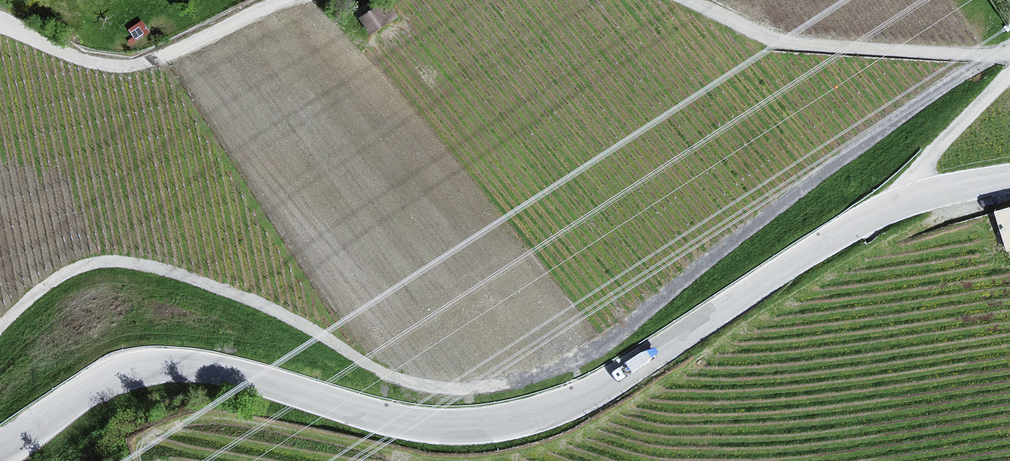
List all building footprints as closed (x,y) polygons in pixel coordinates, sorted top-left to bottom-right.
[(1007,249),(1009,248),(1009,200),(994,204),(1007,249)]
